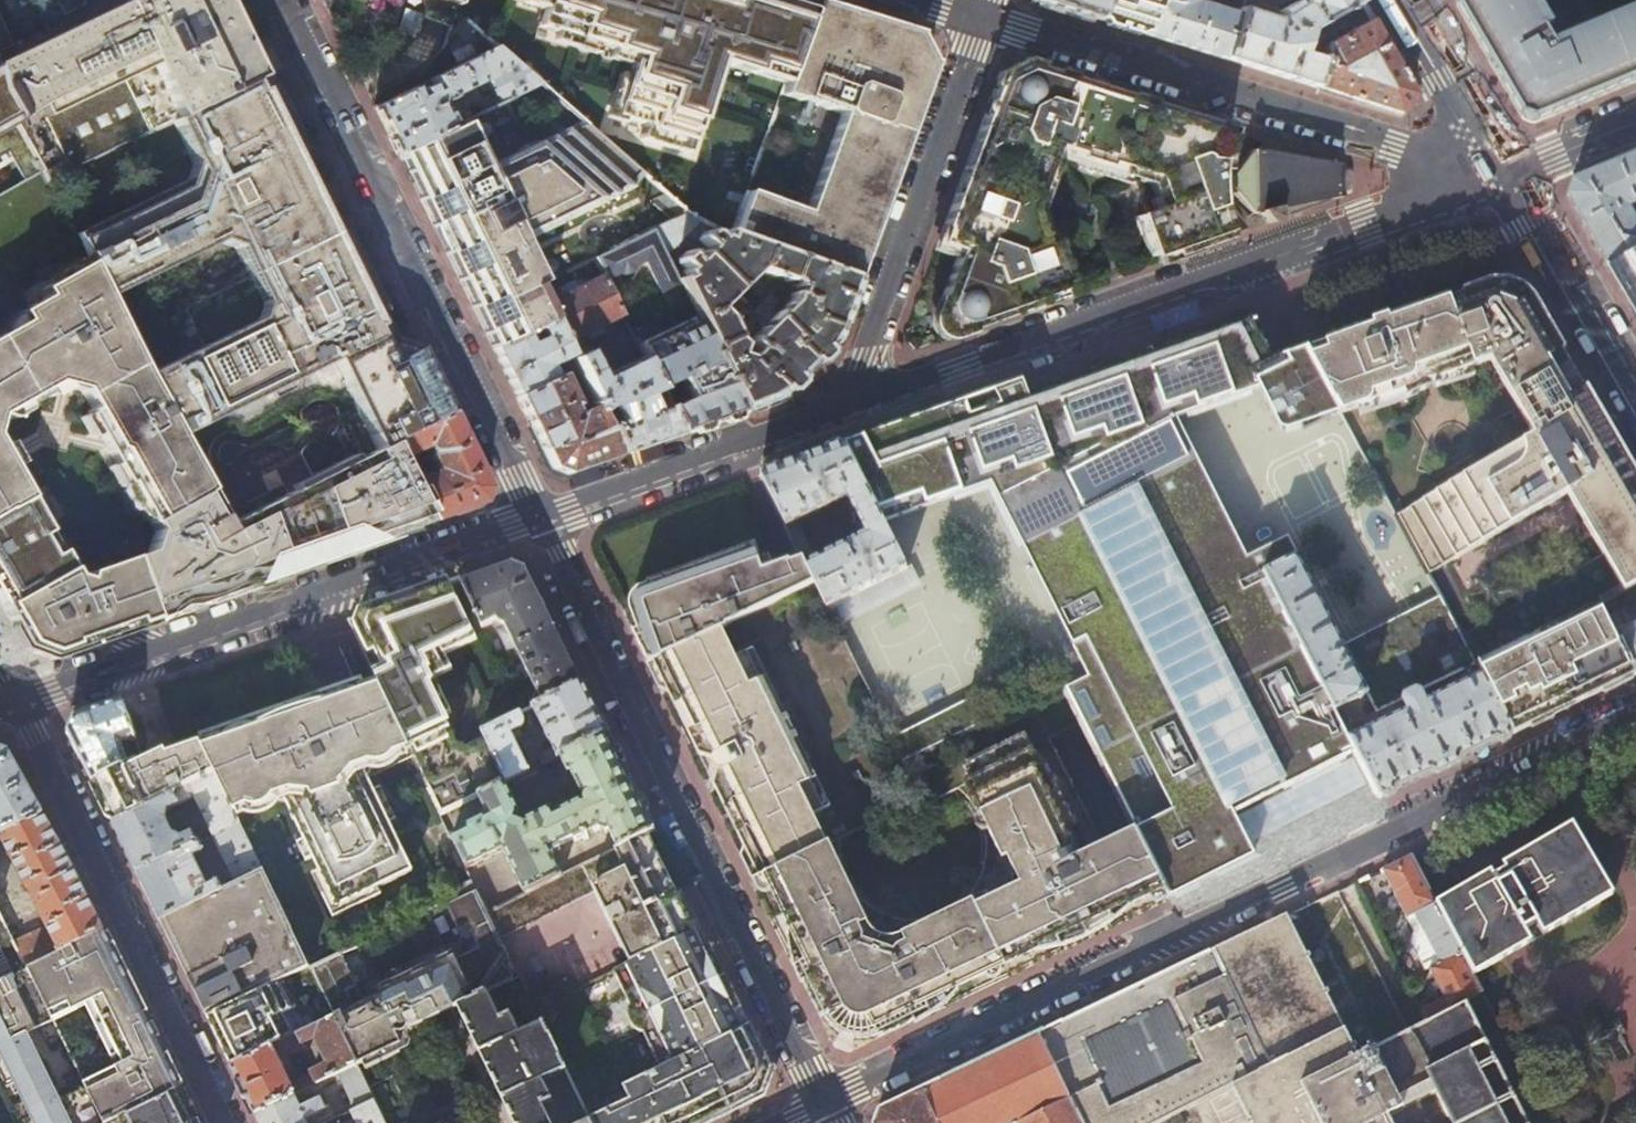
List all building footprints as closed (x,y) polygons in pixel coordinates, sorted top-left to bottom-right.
[(226,0),(135,0),(136,2),(126,7),(131,17),(22,72),(15,60),(0,68),(0,96),(43,172),(41,173),(47,185),(170,123),(263,76),(226,0)] [(583,123),(603,56),(672,77),(685,37),(670,33),(680,3),(694,7),(696,0),(461,0),(459,5),(457,12),(496,46),(539,84),(579,119),(583,123)] [(694,7),(689,26),(709,33),(708,36),(724,41),(734,10),(699,0),(696,0),(694,7)] [(1039,2),(1097,20),(1103,0),(1038,0),(1039,2)] [(1097,20),(1111,25),(1119,0),(1103,0),(1097,20)] [(1155,0),(1119,0),(1111,25),(1122,28),(1144,36),(1155,0)] [(1144,36),(1185,48),(1223,60),(1236,17),(1216,11),(1218,4),(1211,2),(1208,9),(1190,3),(1191,0),(1155,0),(1144,36)] [(1357,0),(1297,0),(1300,6),(1296,9),(1293,4),(1277,13),(1280,18),(1273,22),(1238,11),(1236,17),(1223,60),(1397,114),(1412,96),(1391,59),(1370,22),(1326,47),(1321,62),(1300,56),(1307,33),(1359,3),(1357,0)] [(1601,97),(1570,34),(1551,5),(1549,0),(1471,0),(1458,8),(1521,117),(1539,123),(1601,97)] [(893,25),(814,1),(793,61),(853,80),(817,180),(757,160),(731,231),(855,279),(923,91),(924,88),(922,87),(921,87),(892,30),(893,28),(893,25)] [(131,17),(126,7),(15,60),(22,72),(131,17)] [(1635,82),(1635,7),(1570,34),(1601,97),(1635,82)] [(921,87),(922,87),(932,62),(919,36),(910,34),(893,28),(892,30),(921,87)] [(539,84),(496,46),(375,107),(388,134),(397,154),(451,127),(439,103),(450,97),(449,95),(483,77),(497,104),(539,84)] [(470,56),(465,47),(449,55),(454,65),(459,62),(470,56)] [(1204,246),(1228,238),(1222,222),(1222,220),(1219,209),(1218,195),(1216,195),(1216,171),(1222,172),(1232,131),(1033,68),(1032,72),(1026,70),(1001,82),(999,87),(995,86),(983,119),(944,228),(945,228),(939,244),(959,251),(940,303),(944,304),(940,316),(955,331),(966,327),(968,331),(996,321),(1049,302),(1047,295),(1067,288),(1052,244),(1041,248),(1028,213),(1053,146),(1079,154),(1078,158),(1104,167),(1106,163),(1126,169),(1131,184),(1136,182),(1148,213),(1137,217),(1152,257),(1172,250),(1175,257),(1204,246)] [(266,82),(263,76),(170,123),(190,164),(186,182),(290,132),(284,120),(278,123),(274,115),(280,112),(279,110),(273,113),(260,86),(266,82)] [(41,173),(43,172),(0,96),(0,196),(41,173)] [(598,102),(590,130),(643,177),(681,210),(701,142),(598,102)] [(451,127),(397,154),(411,182),(422,204),(450,260),(476,315),(485,333),(494,350),(553,320),(544,303),(536,286),(543,283),(523,244),(632,190),(643,177),(590,130),(583,123),(579,119),(485,165),(463,121),(451,127)] [(300,155),(290,132),(186,182),(74,237),(88,265),(97,285),(105,301),(214,248),(233,253),(247,281),(200,304),(196,308),(192,311),(190,316),(189,322),(189,326),(202,350),(144,379),(147,386),(255,330),(247,313),(350,256),(321,197),(314,183),(309,185),(296,157),(300,155)] [(1340,198),(1340,165),(1327,163),(1327,161),(1264,141),(1257,150),(1251,149),(1225,183),(1250,215),(1242,222),(1229,205),(1219,209),(1222,220),(1222,222),(1228,238),(1255,228),(1328,203),(1327,201),(1340,198)] [(1607,267),(1635,253),(1635,223),(1629,211),(1635,208),(1635,156),(1573,183),(1567,199),(1592,242),(1607,267)] [(702,220),(685,213),(666,223),(683,239),(702,220)] [(683,239),(666,223),(653,229),(666,255),(683,239)] [(653,229),(594,258),(602,274),(604,280),(618,274),(624,275),(627,274),(630,272),(632,267),(643,262),(674,326),(635,344),(642,357),(642,358),(679,434),(706,424),(742,411),(720,366),(701,328),(678,281),(666,255),(653,229)] [(731,231),(728,230),(725,237),(721,235),(718,237),(712,232),(708,232),(698,240),(706,248),(700,254),(738,288),(756,268),(787,281),(790,279),(794,286),(798,287),(795,295),(791,294),(790,299),(782,307),(774,299),(768,305),(764,301),(758,307),(795,340),(790,345),(809,364),(822,352),(832,341),(855,279),(731,231)] [(738,288),(700,254),(694,260),(686,253),(678,260),(679,265),(683,271),(681,273),(683,278),(678,281),(701,328),(720,366),(742,411),(774,400),(790,384),(809,364),(790,345),(795,340),(758,307),(753,312),(757,317),(755,319),(762,326),(759,331),(754,332),(750,344),(754,348),(746,356),(737,352),(740,342),(734,337),(735,334),(726,315),(719,307),(738,288)] [(1607,267),(1629,305),(1635,316),(1635,253),(1607,267)] [(359,275),(350,256),(247,313),(255,330),(263,345),(300,325),(349,300),(346,294),(358,288),(354,278),(359,275)] [(88,265),(39,292),(44,300),(17,315),(23,324),(0,337),(0,341),(97,285),(88,265)] [(577,287),(544,303),(553,320),(565,345),(580,337),(622,316),(604,280),(602,274),(582,283),(580,279),(574,282),(577,287)] [(1513,735),(1634,677),(1601,609),(1616,600),(1621,596),(1634,589),(1635,587),(1635,478),(1635,476),(1545,321),(1529,294),(1528,293),(1522,288),(1514,285),(1506,283),(1498,282),(1415,312),(1306,352),(1333,402),(1334,402),(1342,413),(1355,409),(1358,414),(1360,414),(1374,411),(1390,406),(1407,397),(1426,389),(1442,385),(1459,381),(1474,375),(1472,368),(1489,362),(1532,436),(1394,516),(1426,574),(1566,495),(1601,556),(1462,640),(1482,677),(1513,735)] [(1,426),(69,387),(78,390),(95,420),(90,422),(142,516),(144,520),(203,488),(202,486),(177,441),(178,440),(147,386),(144,379),(130,353),(105,301),(97,285),(0,341),(0,425),(1,426)] [(366,302),(358,288),(346,294),(349,300),(300,325),(263,345),(274,368),(377,314),(366,302)] [(390,341),(377,314),(274,368),(284,388),(331,364),(333,369),(349,361),(390,341)] [(553,320),(494,350),(506,375),(517,397),(556,379),(550,367),(564,361),(571,357),(565,345),(553,320)] [(263,345),(255,330),(147,386),(178,440),(284,388),(274,368),(263,345)] [(998,384),(929,409),(958,467),(1101,415),(1178,386),(1151,335),(998,384)] [(580,337),(565,345),(571,357),(572,360),(587,352),(580,337)] [(397,356),(390,341),(349,361),(390,443),(450,414),(433,379),(425,361),(405,352),(397,356)] [(596,407),(619,455),(648,444),(679,434),(642,358),(642,357),(602,378),(589,351),(587,352),(572,360),(577,370),(596,407)] [(1178,386),(1101,415),(1290,781),(1356,750),(1351,740),(1345,729),(1336,712),(1265,576),(1194,453),(1290,422),(1353,530),(1391,510),(1333,402),(1306,352),(1218,375),(1178,386)] [(572,360),(571,357),(564,361),(569,373),(577,370),(572,360)] [(390,443),(349,361),(333,369),(374,451),(390,443)] [(556,379),(517,397),(538,439),(551,467),(565,474),(598,463),(619,455),(596,407),(576,416),(571,407),(574,405),(561,377),(556,379)] [(450,414),(390,443),(399,461),(424,448),(428,455),(421,458),(425,466),(429,464),(433,472),(410,483),(429,523),(480,506),(483,499),(487,490),(468,451),(450,414)] [(390,443),(374,451),(365,455),(327,474),(363,547),(413,529),(429,523),(410,483),(399,461),(390,443)] [(903,763),(982,723),(969,696),(844,445),(793,464),(762,475),(802,559),(814,583),(887,729),(903,763)] [(3,512),(18,503),(26,499),(0,452),(0,514),(3,512)] [(363,452),(325,471),(327,474),(365,455),(363,452)] [(288,489),(290,493),(327,474),(325,471),(288,489)] [(290,493),(225,525),(258,583),(363,547),(327,474),(290,493)] [(203,488),(144,520),(152,532),(143,537),(150,550),(183,610),(212,600),(258,583),(225,525),(224,525),(203,488)] [(38,492),(26,499),(18,503),(57,572),(77,561),(38,492)] [(1394,516),(1391,510),(1353,530),(1319,548),(1297,560),(1376,714),(1401,701),(1402,700),(1414,694),(1417,695),(1420,700),(1427,697),(1429,701),(1482,677),(1462,640),(1454,625),(1426,574),(1394,516)] [(0,514),(0,604),(42,581),(34,566),(35,566),(30,556),(23,559),(2,522),(7,520),(3,512),(0,514)] [(363,547),(258,583),(212,600),(183,610),(154,620),(156,625),(300,574),(415,534),(413,529),(363,547)] [(80,568),(117,633),(136,626),(154,620),(183,610),(150,550),(143,537),(80,568)] [(636,629),(631,631),(647,663),(652,661),(713,631),(814,583),(802,559),(788,565),(787,563),(777,566),(760,571),(757,561),(754,553),(725,564),(723,558),(690,569),(691,574),(651,588),(650,583),(643,586),(638,588),(635,590),(632,594),(630,599),(629,602),(629,604),(629,607),(629,612),(636,629)] [(766,557),(757,561),(760,571),(777,566),(766,557)] [(1376,714),(1297,560),(1277,570),(1265,576),(1336,712),(1342,708),(1352,725),(1376,714)] [(0,604),(0,606),(27,654),(42,660),(64,652),(117,633),(80,568),(77,561),(57,572),(42,581),(0,604)] [(509,565),(459,583),(481,629),(492,624),(506,651),(513,648),(542,704),(581,685),(526,572),(509,565)] [(1634,589),(1621,596),(1626,604),(1635,598),(1635,593),(1634,589)] [(451,671),(451,672),(481,733),(506,722),(439,590),(416,598),(424,615),(451,671)] [(1630,629),(1616,600),(1601,609),(1634,677),(1635,676),(1635,626),(1630,629)] [(366,616),(346,623),(374,679),(409,667),(390,627),(377,631),(372,614),(366,616)] [(409,667),(419,686),(451,671),(424,615),(390,627),(409,667)] [(713,631),(652,661),(667,691),(670,697),(675,707),(681,703),(693,726),(701,743),(704,745),(712,746),(717,757),(713,760),(712,764),(712,768),(715,772),(718,775),(721,775),(724,775),(726,775),(731,785),(729,789),(727,794),(727,796),(733,809),(745,834),(738,837),(740,842),(743,849),(758,880),(819,850),(806,822),(823,812),(810,784),(817,781),(767,681),(761,684),(746,653),(728,662),(713,631)] [(652,661),(647,663),(658,687),(667,691),(652,661)] [(1356,750),(1381,798),(1442,769),(1513,735),(1482,677),(1429,701),(1427,697),(1420,700),(1417,695),(1414,694),(1402,700),(1401,701),(1401,702),(1406,712),(1351,740),(1356,750)] [(339,696),(292,712),(378,890),(411,875),(387,825),(378,807),(371,793),(365,780),(412,758),(392,718),(376,683),(339,696)] [(534,769),(558,758),(604,735),(593,710),(581,685),(542,704),(530,710),(550,749),(539,755),(541,757),(535,759),(536,762),(531,765),(534,769)] [(1345,729),(1351,740),(1406,712),(1401,702),(1401,701),(1376,714),(1352,725),(1345,729)] [(134,739),(120,702),(75,718),(68,734),(78,755),(92,782),(127,765),(120,744),(134,739)] [(426,702),(392,718),(412,758),(439,815),(472,799),(426,702)] [(681,703),(675,707),(684,731),(693,726),(681,703)] [(1345,729),(1352,725),(1342,708),(1336,712),(1345,729)] [(292,712),(199,745),(214,775),(224,795),(233,814),(244,808),(272,799),(281,796),(285,805),(305,846),(311,859),(312,862),(320,877),(335,911),(378,890),(292,712)] [(506,722),(481,733),(506,783),(528,772),(510,736),(522,730),(524,725),(519,715),(506,722)] [(451,839),(466,869),(502,851),(523,895),(560,877),(550,856),(560,851),(559,847),(573,840),(575,843),(583,838),(586,842),(589,840),(587,837),(599,831),(600,833),(606,836),(609,835),(616,850),(640,838),(647,835),(652,832),(646,819),(604,735),(558,758),(566,775),(569,774),(580,796),(583,797),(581,803),(580,802),(554,814),(551,809),(523,822),(523,824),(518,823),(519,816),(504,784),(477,797),(487,818),(464,829),(465,832),(451,839)] [(1006,892),(974,907),(979,917),(1009,977),(1048,958),(1105,930),(1133,917),(1171,899),(1147,850),(1136,830),(1080,856),(1022,739),(964,768),(1014,871),(1010,874),(1004,889),(1006,892)] [(164,757),(191,748),(189,743),(162,752),(164,757)] [(191,748),(164,757),(162,752),(128,768),(127,765),(92,782),(102,805),(112,826),(117,823),(214,775),(199,745),(191,748)] [(1198,825),(1221,874),(1224,872),(1334,820),(1381,798),(1356,750),(1290,781),(1198,825)] [(43,815),(25,783),(8,754),(0,751),(0,836),(43,815)] [(117,823),(112,826),(136,874),(198,844),(204,841),(198,830),(180,838),(171,834),(165,821),(166,812),(192,799),(211,837),(238,824),(233,814),(224,795),(214,775),(117,823)] [(378,807),(387,825),(394,822),(379,790),(371,793),(378,807)] [(281,796),(272,799),(273,801),(274,803),(275,804),(277,805),(278,805),(280,805),(281,805),(283,805),(285,805),(281,796)] [(745,834),(733,809),(725,813),(738,837),(745,834)] [(0,843),(57,955),(104,933),(78,879),(70,864),(43,815),(0,836),(0,843)] [(261,873),(238,824),(211,837),(234,886),(261,873)] [(1576,828),(1566,834),(1595,889),(1608,882),(1576,828)] [(1595,889),(1566,834),(1547,845),(1543,839),(1501,863),(1505,869),(1492,876),(1489,871),(1460,887),(1463,892),(1436,908),(1461,955),(1468,969),(1498,952),(1501,958),(1529,941),(1522,929),(1535,922),(1542,933),(1585,908),(1582,904),(1598,895),(1595,889)] [(640,838),(689,936),(693,934),(695,933),(690,922),(647,835),(640,838)] [(523,895),(487,912),(499,938),(593,893),(629,965),(689,936),(640,838),(616,850),(560,877),(523,895)] [(198,844),(136,874),(159,923),(164,921),(222,892),(217,883),(206,888),(191,857),(202,852),(198,844)] [(306,865),(312,862),(311,859),(305,846),(299,848),(306,865)] [(743,849),(740,857),(753,883),(758,880),(743,849)] [(909,1005),(917,1021),(1009,977),(979,917),(974,907),(899,944),(899,946),(882,955),(863,948),(854,930),(858,927),(819,850),(758,880),(753,883),(803,986),(820,978),(824,988),(822,994),(822,997),(822,1008),(825,1016),(829,1023),(839,1030),(849,1034),(861,1035),(873,1034),(879,1032),(886,1027),(890,1024),(895,1018),(899,1010),(909,1005)] [(26,970),(47,960),(2,870),(4,866),(0,857),(0,916),(20,957),(26,970)] [(1436,908),(1409,857),(1380,871),(1413,933),(1422,928),(1440,963),(1441,965),(1461,955),(1436,908)] [(164,921),(159,923),(206,1019),(211,1017),(308,970),(261,873),(234,886),(222,892),(164,921)] [(382,898),(378,890),(335,911),(320,877),(314,880),(333,920),(382,898)] [(1611,887),(1608,882),(1595,889),(1598,895),(1611,887)] [(343,953),(308,970),(332,1018),(356,1066),(400,1045),(395,1035),(397,1034),(400,1034),(403,1032),(405,1031),(406,1028),(409,1030),(429,1021),(457,1008),(486,994),(505,985),(519,979),(499,938),(487,912),(476,890),(445,904),(465,945),(363,994),(343,953)] [(1282,918),(1210,952),(1252,1038),(1268,1067),(1292,1111),(1362,1074),(1354,1058),(1353,1056),(1282,918)] [(46,1010),(48,1015),(67,1006),(70,1013),(83,1007),(90,1003),(116,1056),(121,1067),(83,1086),(84,1088),(101,1122),(113,1122),(116,1121),(180,1091),(143,1013),(104,933),(57,955),(47,960),(26,970),(46,1010)] [(689,936),(629,965),(612,972),(636,1022),(660,1071),(741,1032),(733,1016),(741,1013),(736,1001),(733,995),(725,999),(716,983),(710,969),(718,965),(712,954),(709,947),(701,951),(693,934),(689,936)] [(1210,952),(1068,1019),(1036,1035),(1079,1122),(1156,1122),(1228,1088),(1268,1067),(1252,1038),(1210,952)] [(1480,991),(1468,969),(1461,955),(1441,965),(1440,963),(1428,970),(1448,1008),(1464,1000),(1480,991)] [(14,1083),(29,1115),(33,1122),(101,1122),(84,1088),(59,1100),(52,1087),(21,1022),(31,1018),(46,1010),(26,970),(20,957),(0,967),(0,1054),(14,1083)] [(211,1017),(206,1019),(219,1045),(222,1044),(225,1050),(228,1048),(226,1042),(289,1011),(300,1033),(332,1018),(308,970),(211,1017)] [(529,999),(519,979),(505,985),(515,1006),(529,999)] [(457,1008),(512,1122),(555,1122),(551,1113),(544,1116),(541,1107),(551,1102),(541,1083),(565,1073),(558,1060),(541,1024),(518,1034),(508,1014),(498,1018),(486,994),(457,1008)] [(1464,1000),(1448,1008),(1439,1013),(1425,1020),(1371,1049),(1354,1058),(1362,1074),(1387,1122),(1526,1122),(1464,1000)] [(1420,1009),(1425,1020),(1439,1013),(1433,1002),(1420,1009)] [(90,1003),(83,1007),(108,1059),(116,1056),(90,1003)] [(67,1006),(48,1015),(52,1022),(70,1013),(67,1006)] [(1483,1015),(1485,1011),(1482,1007),(1477,1007),(1474,1012),(1477,1016),(1483,1015)] [(48,1015),(46,1010),(31,1018),(40,1037),(56,1030),(52,1022),(48,1015)] [(230,1067),(253,1116),(294,1096),(337,1075),(356,1066),(332,1018),(300,1033),(230,1067)] [(660,1071),(645,1078),(667,1122),(704,1122),(754,1099),(757,1096),(760,1093),(764,1088),(766,1083),(768,1078),(768,1073),(768,1067),(763,1058),(756,1062),(754,1059),(741,1032),(660,1071)] [(1036,1035),(877,1109),(873,1122),(1079,1122),(1036,1035)] [(1370,1047),(1353,1056),(1354,1058),(1371,1049),(1370,1047)] [(0,1054),(0,1075),(6,1087),(14,1083),(0,1054)] [(373,1102),(356,1066),(337,1075),(354,1111),(351,1112),(348,1106),(316,1122),(317,1122),(331,1122),(351,1113),(356,1122),(383,1122),(373,1102)] [(1362,1074),(1292,1111),(1268,1067),(1228,1088),(1246,1122),(1387,1122),(1362,1074)] [(645,1078),(582,1109),(589,1122),(667,1122),(645,1078)] [(62,1082),(52,1087),(59,1100),(84,1088),(83,1086),(80,1082),(80,1080),(65,1088),(62,1082)] [(195,1121),(180,1091),(116,1121),(113,1122),(196,1122),(195,1121)] [(257,1122),(307,1122),(305,1119),(324,1110),(319,1099),(299,1108),(294,1096),(253,1116),(257,1122)]
